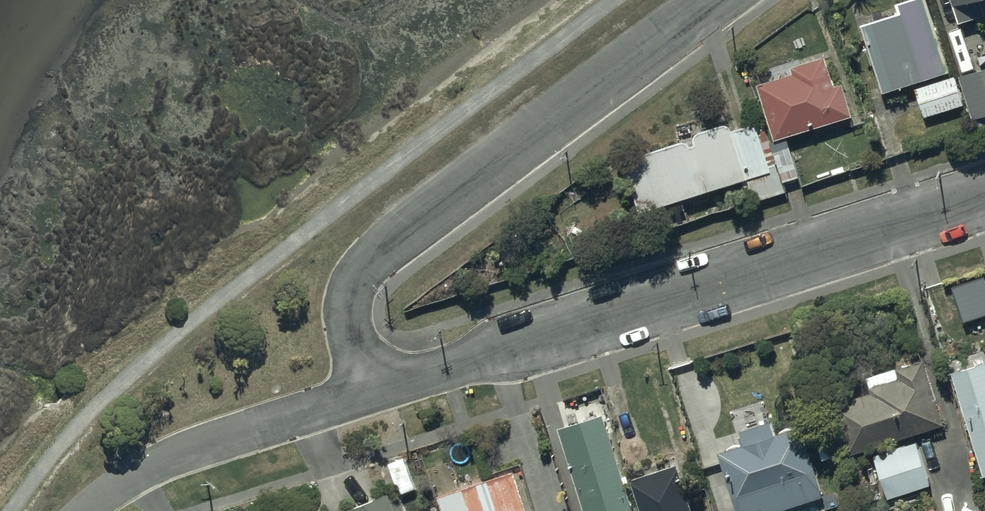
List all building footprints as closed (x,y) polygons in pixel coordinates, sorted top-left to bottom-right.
[(877,94),(946,73),(923,0),(908,0),(891,5),(894,14),(855,27),(877,94)] [(953,25),(982,16),(984,26),(984,0),(945,0),(953,25)] [(771,142),(784,181),(799,176),(786,135),(852,115),(843,85),(835,87),(826,57),(792,67),(795,76),(759,87),(775,141),(771,142)] [(963,105),(968,121),(969,121),(973,130),(984,126),(984,66),(954,76),(963,105)] [(963,105),(954,76),(911,90),(920,119),(963,105)] [(683,211),(679,201),(739,182),(746,205),(782,194),(773,166),(766,168),(752,124),(728,132),(728,131),(727,131),(727,130),(726,129),(725,128),(724,127),(723,127),(723,126),(722,126),(721,126),(720,126),(720,125),(719,125),(718,125),(690,135),(689,136),(689,137),(689,138),(688,139),(688,140),(688,141),(688,142),(689,142),(689,143),(689,144),(689,145),(690,145),(685,147),(684,147),(684,146),(683,145),(683,144),(682,144),(681,144),(681,143),(680,143),(679,143),(678,143),(678,142),(677,142),(676,142),(639,152),(639,153),(638,153),(638,154),(637,154),(637,155),(636,155),(636,156),(636,157),(635,158),(635,159),(635,160),(635,161),(635,162),(635,163),(635,164),(635,165),(620,170),(634,215),(662,207),(665,217),(683,211)] [(965,279),(977,318),(984,316),(984,281),(982,273),(965,279)] [(827,404),(843,456),(939,426),(932,402),(935,401),(931,387),(928,388),(919,360),(891,369),(894,378),(868,387),(869,391),(827,404)] [(957,372),(972,423),(976,422),(984,451),(984,364),(957,372)] [(564,425),(558,405),(540,410),(549,437),(560,434),(584,510),(635,510),(605,413),(564,425)] [(734,510),(740,510),(762,504),(764,510),(774,510),(823,495),(803,435),(778,443),(773,428),(740,439),(744,452),(718,461),(734,510)] [(869,455),(883,499),(930,484),(916,440),(869,455)] [(632,479),(642,510),(694,510),(678,464),(632,479)] [(431,495),(436,510),(524,510),(510,469),(431,495)] [(393,494),(386,497),(384,493),(381,494),(380,491),(338,508),(339,510),(400,510),(393,494)]
